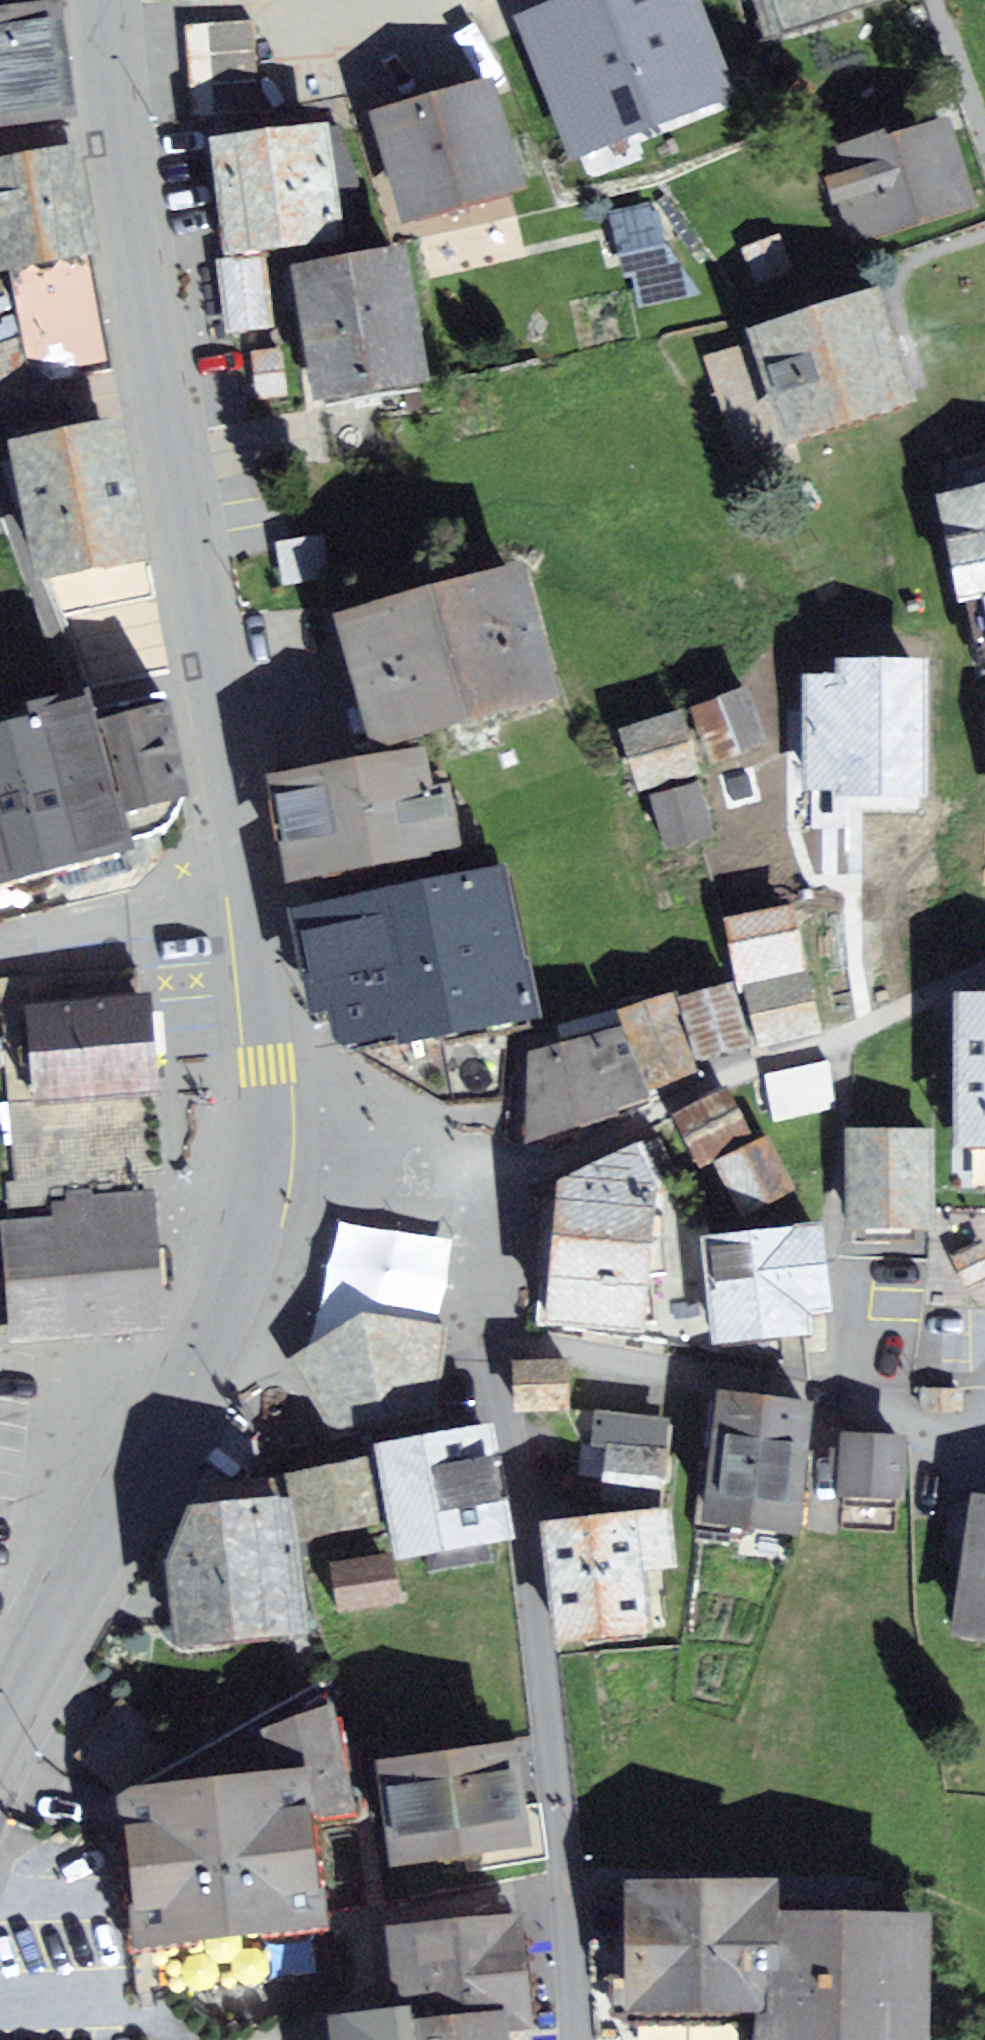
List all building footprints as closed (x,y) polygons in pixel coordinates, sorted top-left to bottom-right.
[(527,27),(577,156),(727,98),(689,0),(596,0),(527,27)] [(778,49),(924,8),(921,0),(763,0),(778,49)] [(73,12),(0,22),(0,133),(88,121),(73,12)] [(509,92),(389,125),(419,232),(539,199),(509,92)] [(841,167),(865,251),(984,215),(984,198),(963,129),(841,167)] [(344,134),(225,148),(240,264),(359,250),(344,134)] [(0,176),(0,243),(8,283),(116,262),(96,157),(0,176)] [(655,211),(618,219),(641,317),(712,301),(661,240),(655,211)] [(788,241),(747,256),(761,293),(802,278),(788,241)] [(426,262),(311,278),(330,410),(445,394),(426,262)] [(876,310),(703,365),(738,474),(933,412),(898,302),(876,310)] [(142,433),(29,453),(53,590),(166,570),(142,433)] [(955,504),(983,622),(984,621),(984,497),(955,504)] [(548,580),(358,633),(395,763),(585,710),(548,580)] [(931,665),(808,664),(808,826),(863,827),(863,812),(930,812),(931,665)] [(763,696),(703,716),(723,772),(782,751),(763,696)] [(185,706),(0,748),(0,903),(158,868),(149,829),(209,815),(185,706)] [(694,717),(632,735),(650,799),(713,781),(694,717)] [(445,764),(291,787),(308,899),(462,876),(445,764)] [(712,789),(661,802),(676,859),(727,846),(712,789)] [(531,875),(311,910),(330,1029),(355,1025),(361,1065),(557,1034),(531,875)] [(806,912),(735,926),(747,988),(819,974),(806,912)] [(820,981),(756,995),(769,1053),(833,1039),(820,981)] [(742,989),(691,1004),(710,1065),(761,1049),(742,989)] [(683,1002),(633,1018),(641,1036),(661,1099),(706,1080),(683,1002)] [(973,1004),(970,1151),(984,1151),(984,1005),(973,1004)] [(149,1010),(41,1017),(47,1112),(160,1105),(179,1104),(173,1009),(149,1010)] [(641,1036),(543,1064),(543,1154),(664,1109),(661,1099),(641,1036)] [(829,1064),(768,1078),(778,1121),(837,1109),(829,1064)] [(763,1143),(738,1092),(685,1119),(711,1169),(763,1143)] [(944,1135),(860,1137),(862,1234),(946,1232),(944,1135)] [(779,1144),(726,1172),(754,1226),(807,1198),(779,1144)] [(716,1224),(651,1153),(577,1198),(564,1334),(724,1344),(716,1224)] [(60,1228),(13,1232),(21,1343),(173,1333),(172,1321),(162,1201),(65,1209),(60,1228)] [(842,1232),(724,1247),(738,1351),(856,1335),(842,1232)] [(292,1373),(335,1441),(396,1435),(447,1394),(451,1335),(377,1329),(292,1373)] [(568,1368),(521,1370),(523,1417),(570,1415),(568,1368)] [(808,1416),(718,1406),(704,1532),(795,1541),(808,1416)] [(671,1424),(612,1417),(602,1503),(661,1510),(671,1424)] [(454,1448),(395,1457),(409,1571),(509,1552),(497,1436),(454,1448)] [(906,1446),(845,1442),(841,1502),(902,1506),(906,1446)] [(398,1538),(386,1468),(306,1482),(311,1511),(317,1551),(398,1538)] [(973,1503),(953,1642),(984,1648),(984,1504),(973,1503)] [(311,1511),(218,1521),(189,1578),(198,1661),(326,1648),(317,1551),(311,1511)] [(680,1520),(548,1536),(563,1657),(661,1645),(654,1585),(687,1581),(680,1520)] [(395,1569),(329,1576),(333,1620),(399,1612),(395,1569)] [(285,1775),(157,1790),(140,1803),(155,1951),(347,1933),(338,1824),(368,1813),(344,1708),(277,1734),(285,1775)] [(513,1755),(381,1774),(396,1878),(528,1859),(513,1755)] [(632,1883),(632,2019),(768,2019),(768,2039),(948,2039),(948,1918),(787,1917),(787,1884),(632,1883)] [(360,2022),(362,2039),(537,2039),(536,2031),(561,2028),(548,1914),(408,1929),(417,2016),(360,2022)]
